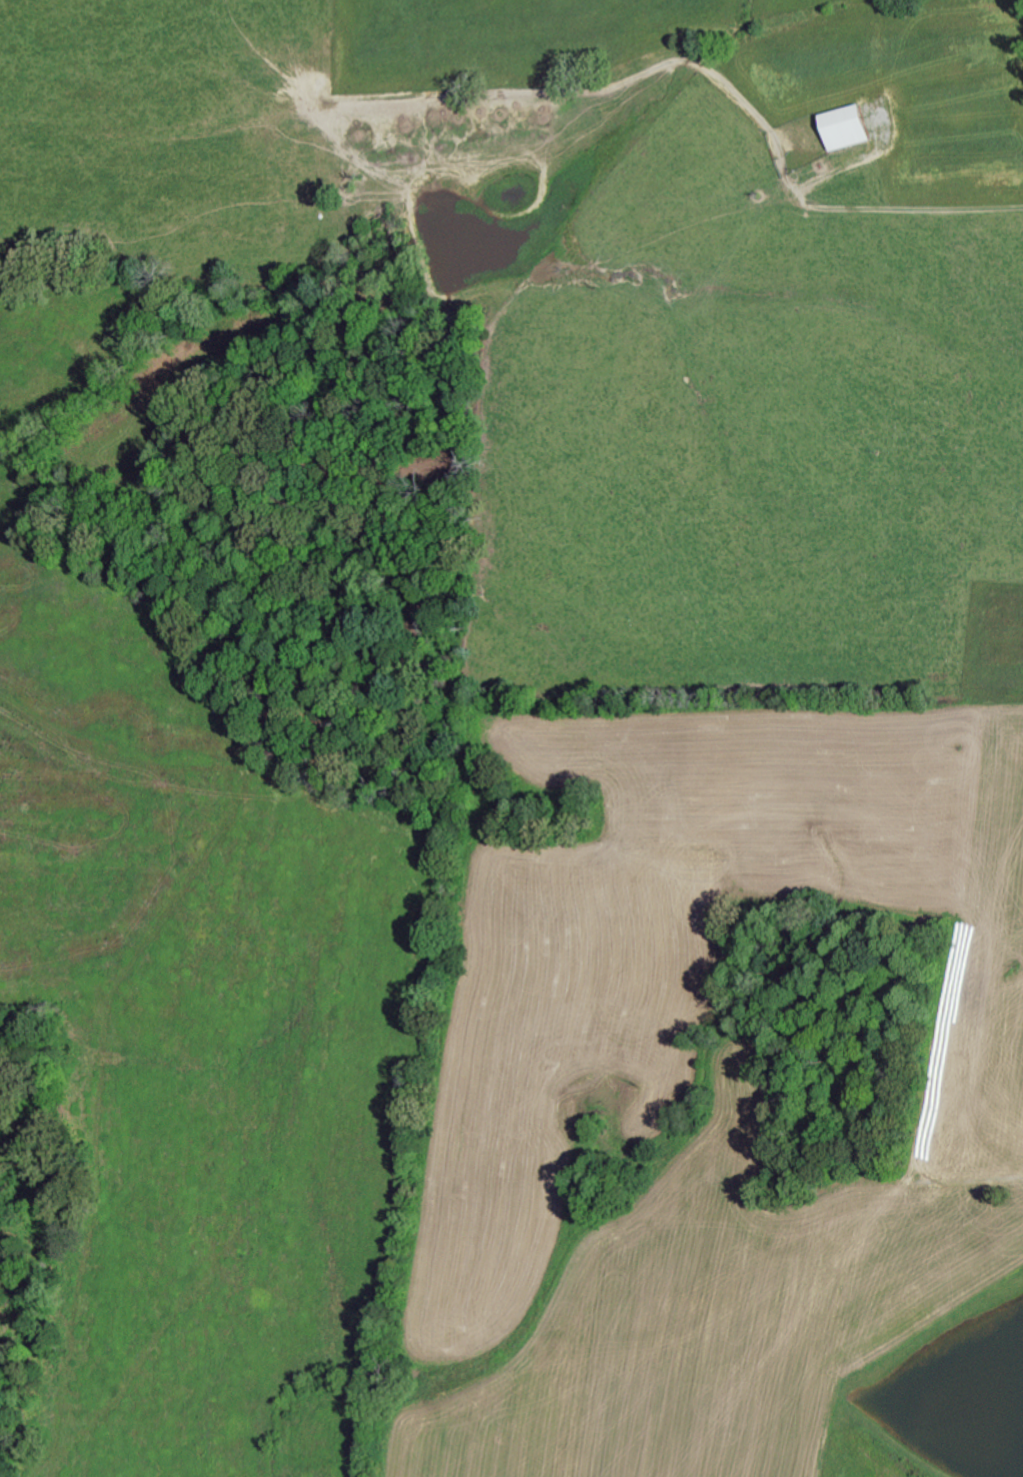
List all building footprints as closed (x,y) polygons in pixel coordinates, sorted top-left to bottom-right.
[(875,141),(867,104),(825,114),(834,150),(875,141)]
